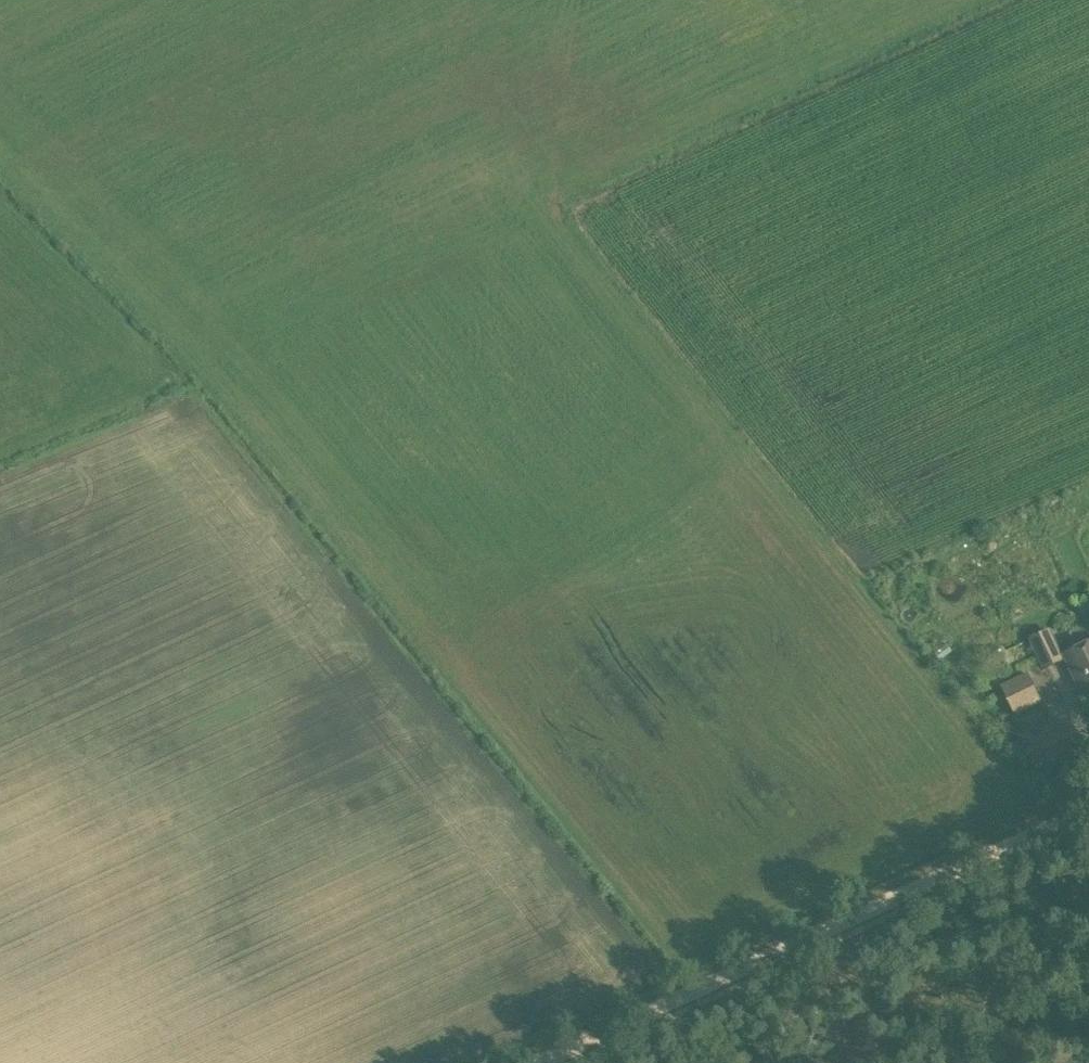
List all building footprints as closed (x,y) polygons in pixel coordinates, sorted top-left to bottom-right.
[(1043,671),(1065,660),(1050,628),(1028,638),(1043,671)] [(1065,654),(1085,698),(1088,697),(1088,643),(1065,654)] [(1014,714),(1041,701),(1027,672),(1000,685),(1014,714)] [(1051,766),(1083,752),(1075,733),(1031,753),(1038,768),(1050,763),(1051,766)]
